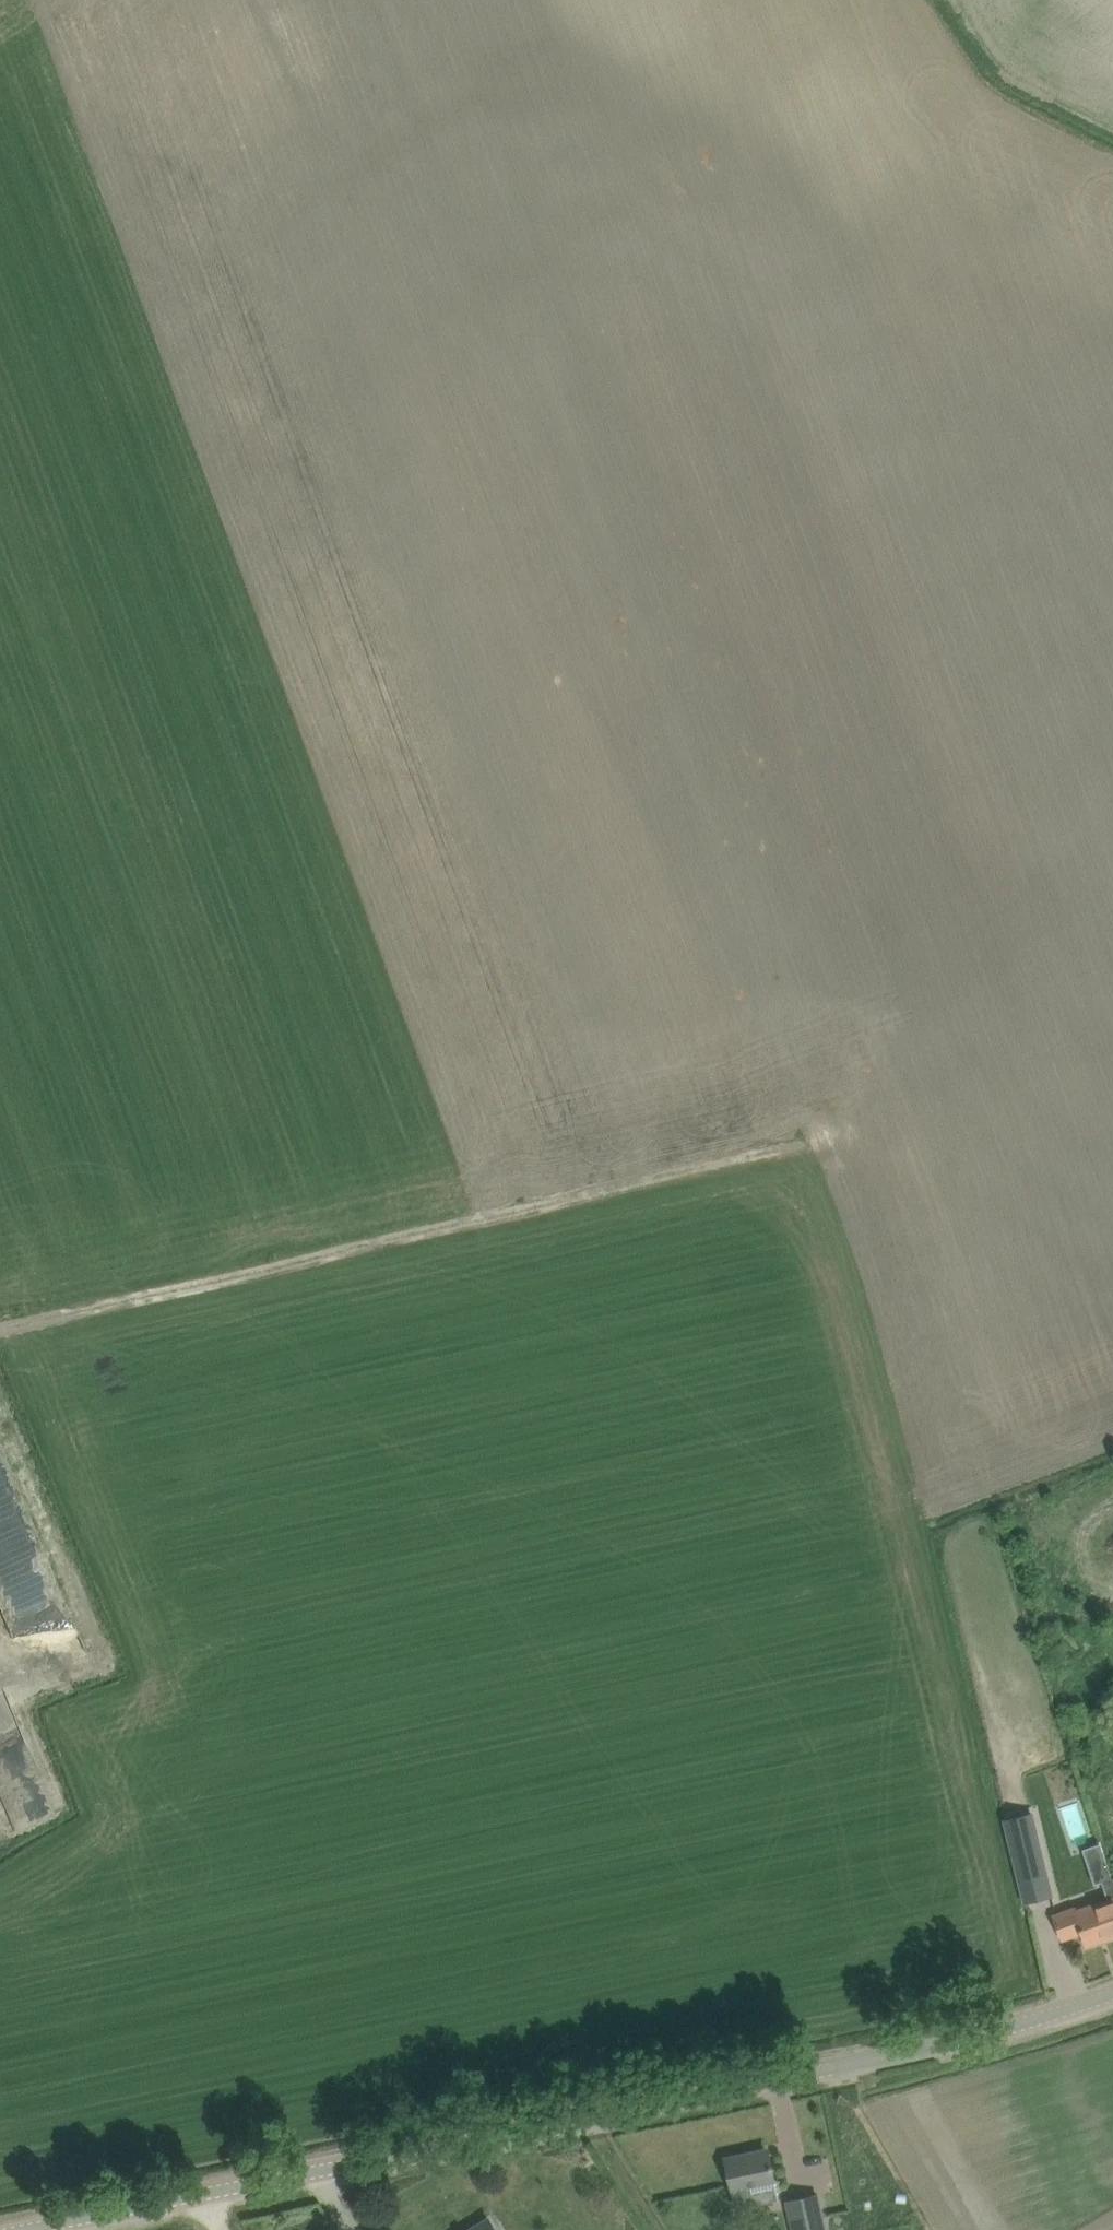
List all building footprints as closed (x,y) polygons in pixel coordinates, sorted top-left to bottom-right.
[(1039,1837),(1009,1844),(1021,1893),(1051,1885),(1039,1837)] [(1055,1915),(1063,1939),(1083,1932),(1088,1945),(1112,1936),(1112,1882),(1103,1856),(1095,1859),(1105,1887),(1109,1900),(1076,1911),(1075,1908),(1055,1915)] [(776,2180),(770,2153),(745,2158),(744,2155),(726,2159),(733,2189),(734,2189),(738,2207),(753,2204),(749,2185),(776,2180)] [(820,2195),(788,2201),(794,2229),(827,2229),(820,2195)] [(490,2219),(473,2229),(497,2229),(490,2219)]
